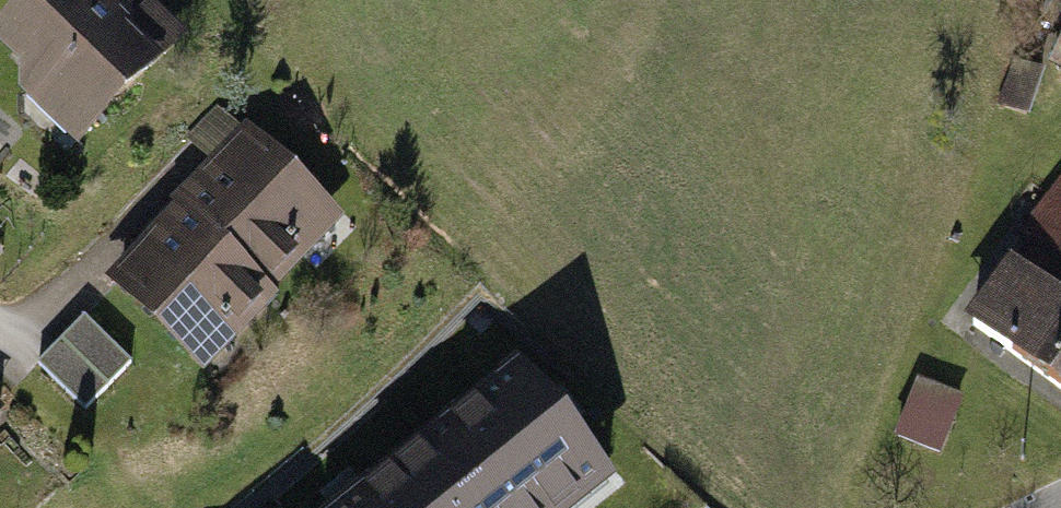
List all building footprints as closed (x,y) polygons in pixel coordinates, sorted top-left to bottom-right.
[(0,33),(0,46),(22,68),(24,107),(61,106),(91,135),(187,37),(154,5),(133,27),(132,0),(33,0),(0,33)] [(1040,54),(1060,65),(1060,16),(1040,54)] [(1030,116),(1042,74),(1015,66),(1003,109),(1030,116)] [(250,136),(181,208),(187,214),(264,288),(333,217),(250,136)] [(963,319),(1059,392),(1060,393),(1060,190),(963,319)] [(187,214),(117,285),(200,366),(270,294),(264,288),(187,214)] [(36,365),(81,412),(131,365),(86,317),(36,365)] [(518,369),(340,507),(585,507),(611,488),(518,369)] [(969,394),(921,378),(900,439),(948,455),(969,394)]
